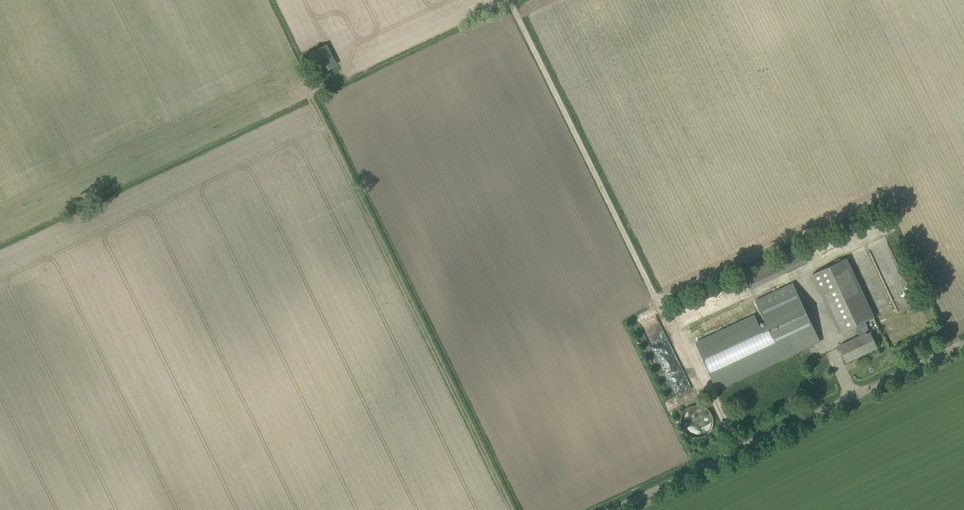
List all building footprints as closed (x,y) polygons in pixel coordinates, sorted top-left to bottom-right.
[(335,66),(326,46),(312,53),(316,63),(317,63),(318,67),(320,66),(322,72),(335,66)] [(870,332),(865,321),(874,317),(846,259),(813,275),(840,332),(856,325),(861,336),(840,346),(847,361),(877,347),(870,332)] [(820,341),(793,282),(755,300),(767,325),(760,328),(754,315),(695,343),(716,389),(739,379),(820,341)] [(700,409),(696,416),(692,414),(689,420),(692,422),(689,428),(701,435),(712,416),(700,409)]
